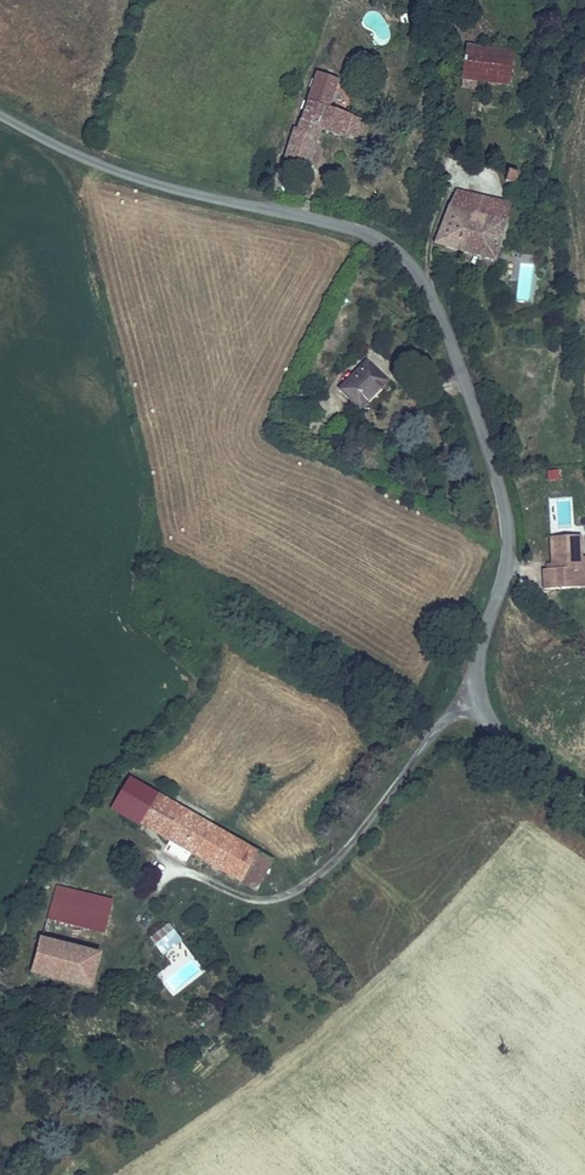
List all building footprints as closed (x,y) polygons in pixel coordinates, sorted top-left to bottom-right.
[(407,24),(405,14),(398,16),(400,25),(407,24)] [(508,86),(513,55),(469,49),(464,79),(479,81),(508,86)] [(338,79),(316,71),(296,128),(293,127),(282,157),(309,166),(321,130),(345,139),(347,132),(361,136),(367,120),(328,107),(338,79)] [(479,81),(464,79),(463,87),(478,89),(479,81)] [(517,187),(520,177),(509,174),(506,184),(517,187)] [(470,216),(475,200),(455,195),(439,247),(493,263),(504,227),(470,216)] [(509,211),(475,200),(470,216),(504,227),(509,211)] [(364,366),(340,393),(359,411),(383,384),(364,366)] [(313,417),(301,431),(311,440),(324,428),(313,417)] [(546,472),(546,481),(560,481),(560,472),(546,472)] [(542,577),(578,575),(577,552),(576,531),(547,532),(548,561),(541,561),(542,577)] [(578,575),(584,575),(584,570),(584,552),(577,552),(578,575)] [(534,633),(548,651),(555,645),(541,627),(534,633)] [(111,808),(239,884),(240,882),(258,851),(130,776),(111,808)] [(256,892),(274,861),(258,851),(240,882),(256,892)] [(54,885),(40,939),(101,953),(114,900),(54,885)] [(170,924),(151,939),(163,954),(181,940),(170,924)] [(101,953),(40,939),(31,975),(91,989),(101,953)]
